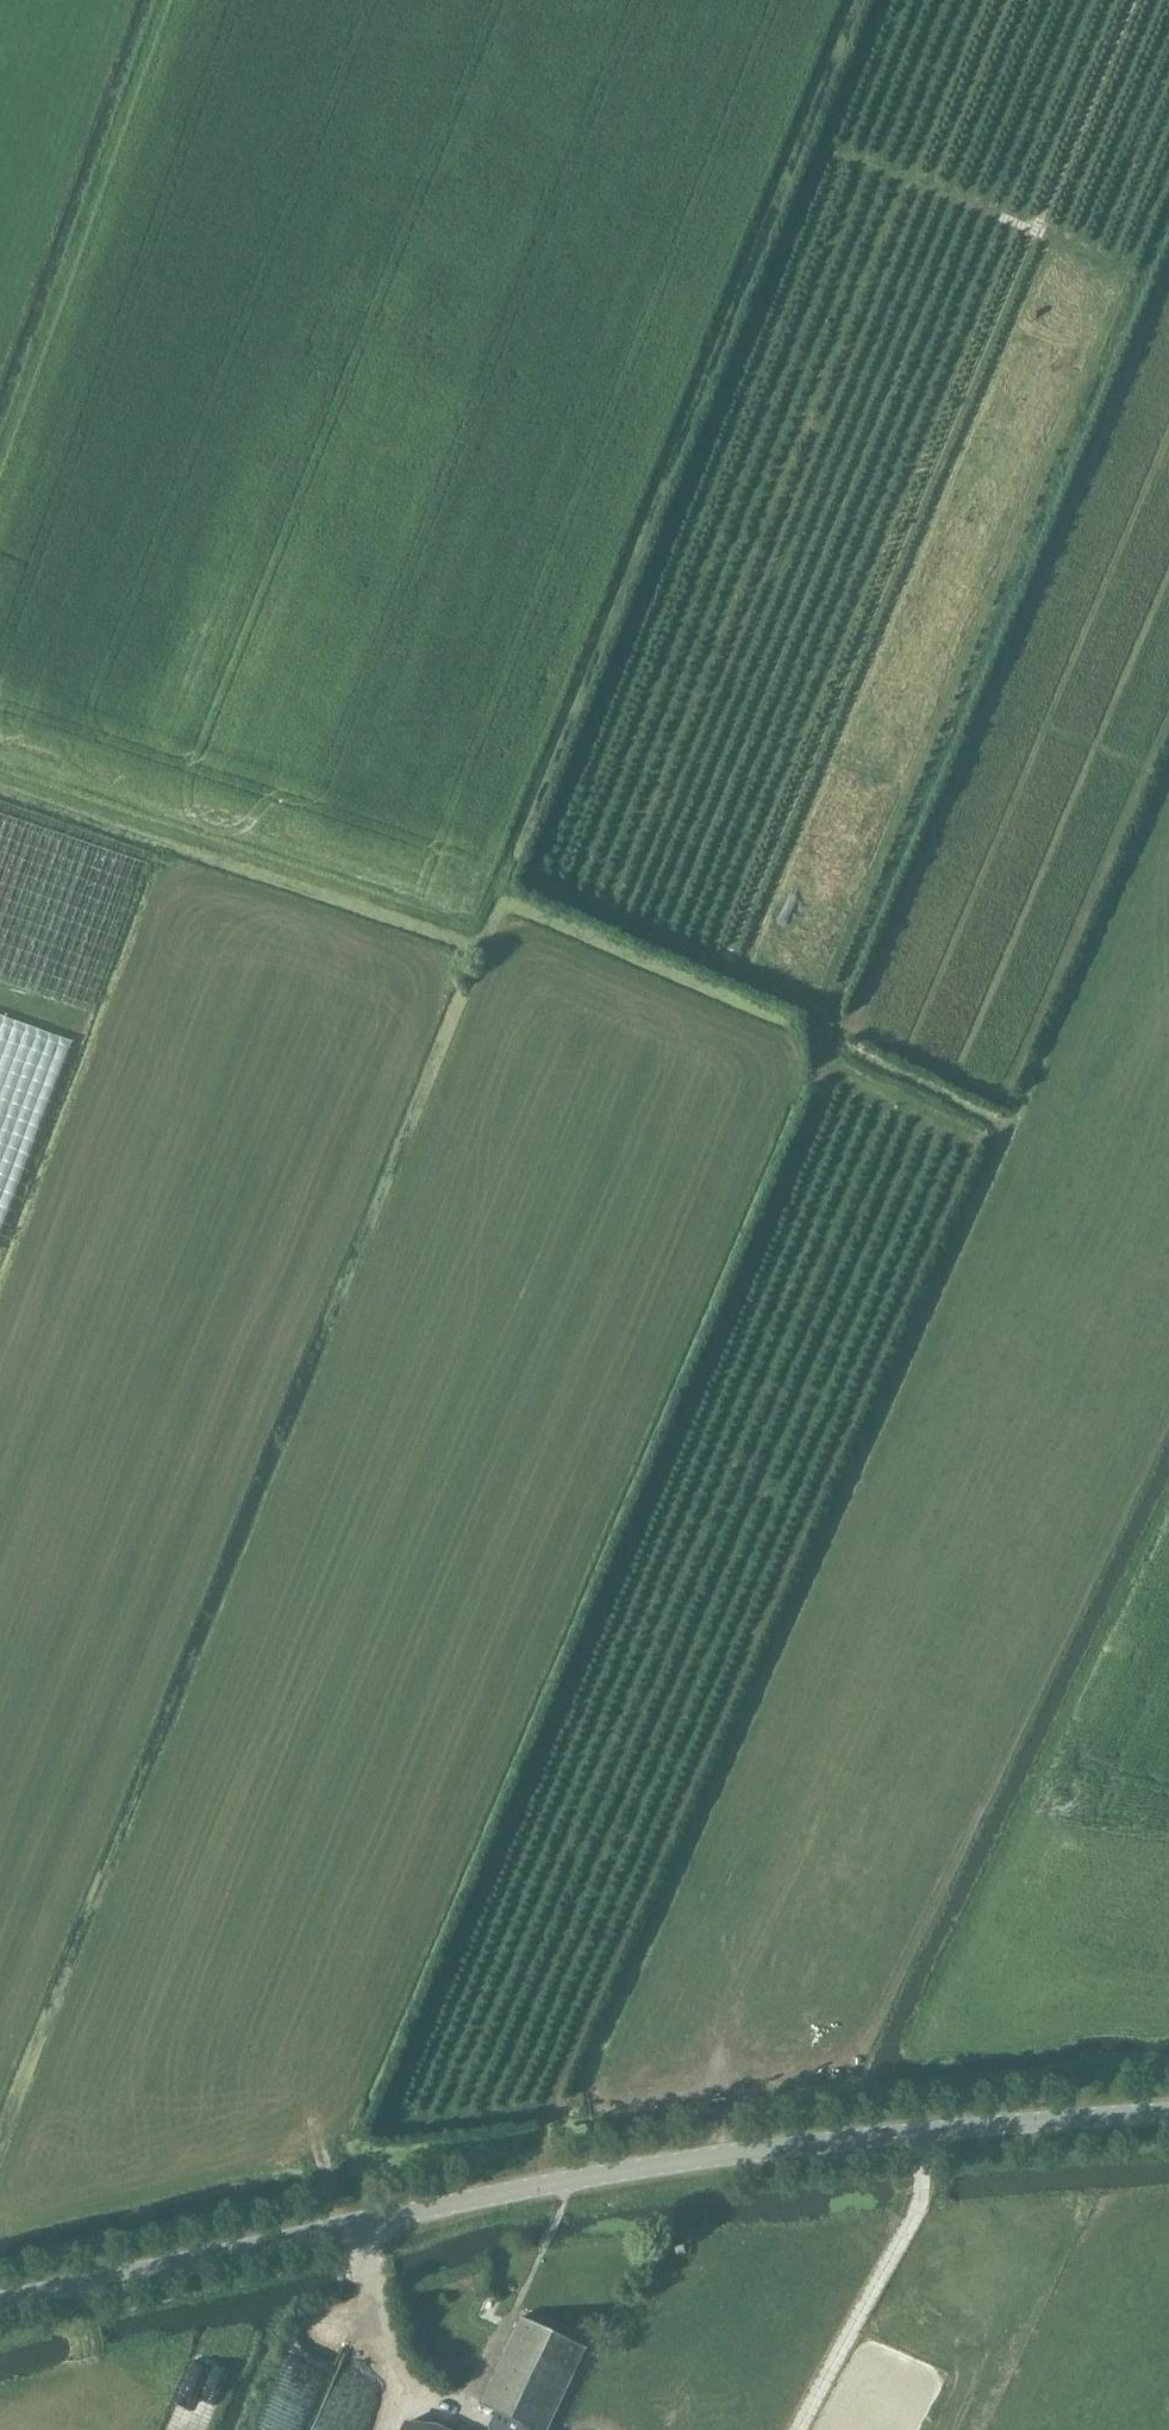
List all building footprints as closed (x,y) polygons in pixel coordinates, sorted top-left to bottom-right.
[(488,2429),(549,2429),(588,2348),(521,2317),(478,2405),(497,2413),(488,2429)] [(437,2427),(407,2422),(403,2429),(445,2429),(437,2427)]
